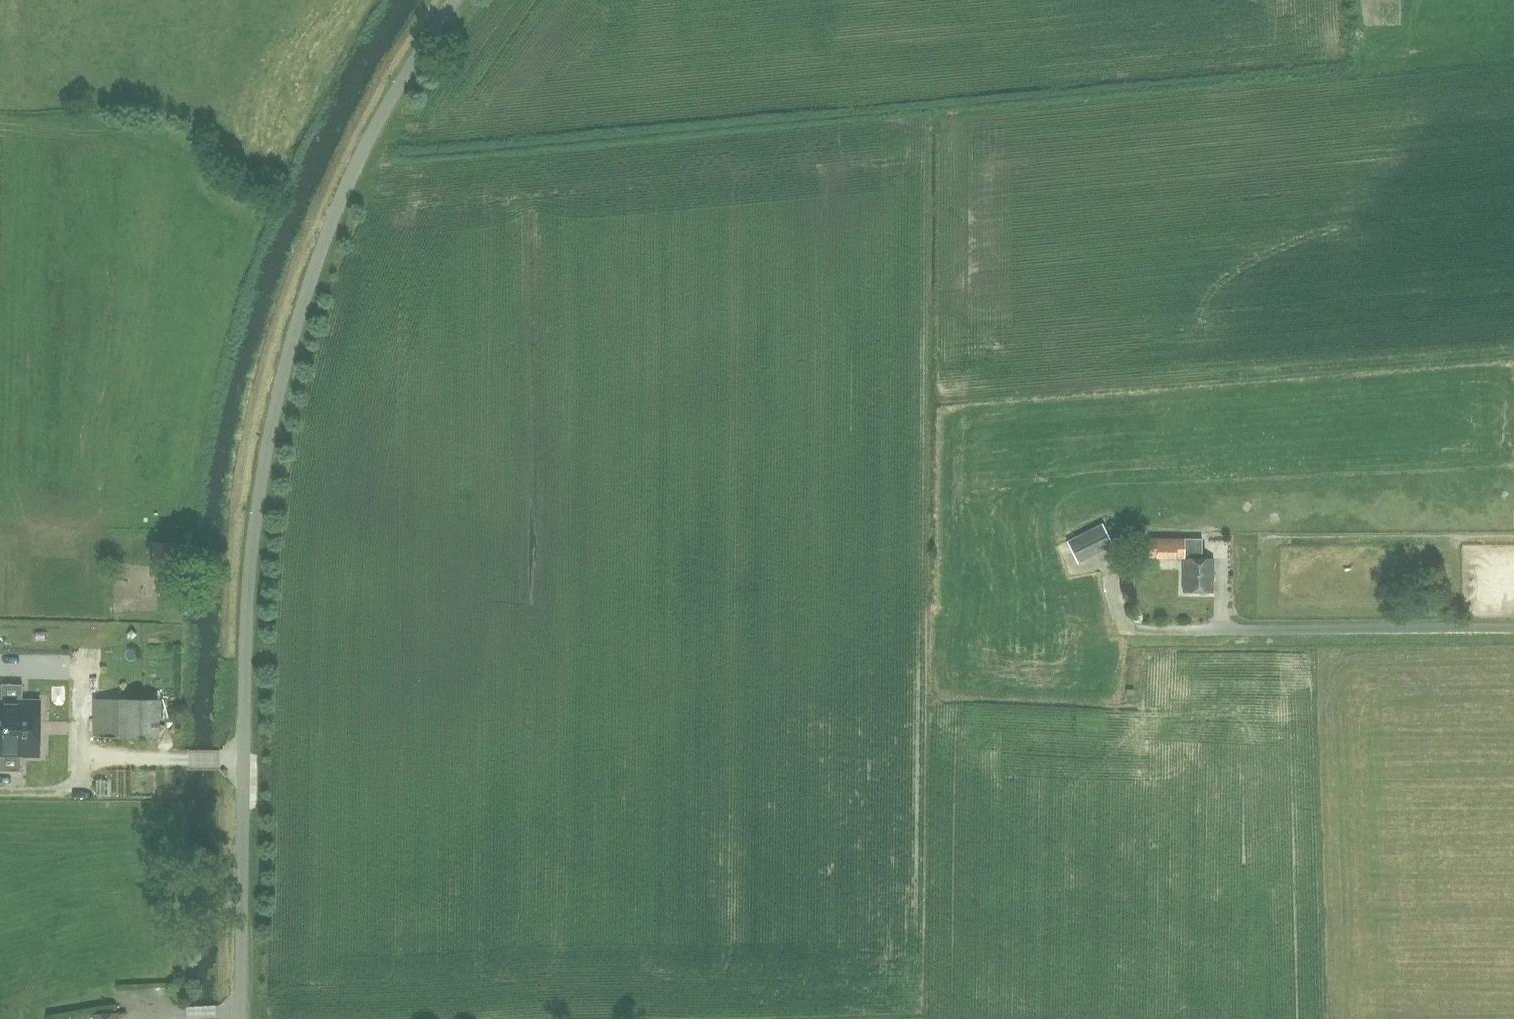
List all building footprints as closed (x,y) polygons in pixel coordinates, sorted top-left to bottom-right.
[(1100,509),(1059,529),(1071,552),(1111,532),(1100,509)] [(1201,536),(1148,537),(1149,557),(1184,556),(1184,560),(1201,560),(1201,536)] [(152,545),(152,584),(174,584),(175,545),(152,545)] [(1057,550),(1041,559),(1046,568),(1062,560),(1057,550)] [(1201,560),(1184,560),(1183,593),(1214,594),(1214,560),(1201,560)] [(153,719),(153,687),(95,686),(95,757),(131,757),(132,719),(153,719)] [(42,729),(43,700),(0,700),(0,729),(42,729)] [(0,729),(0,758),(42,758),(42,729),(0,729)]
